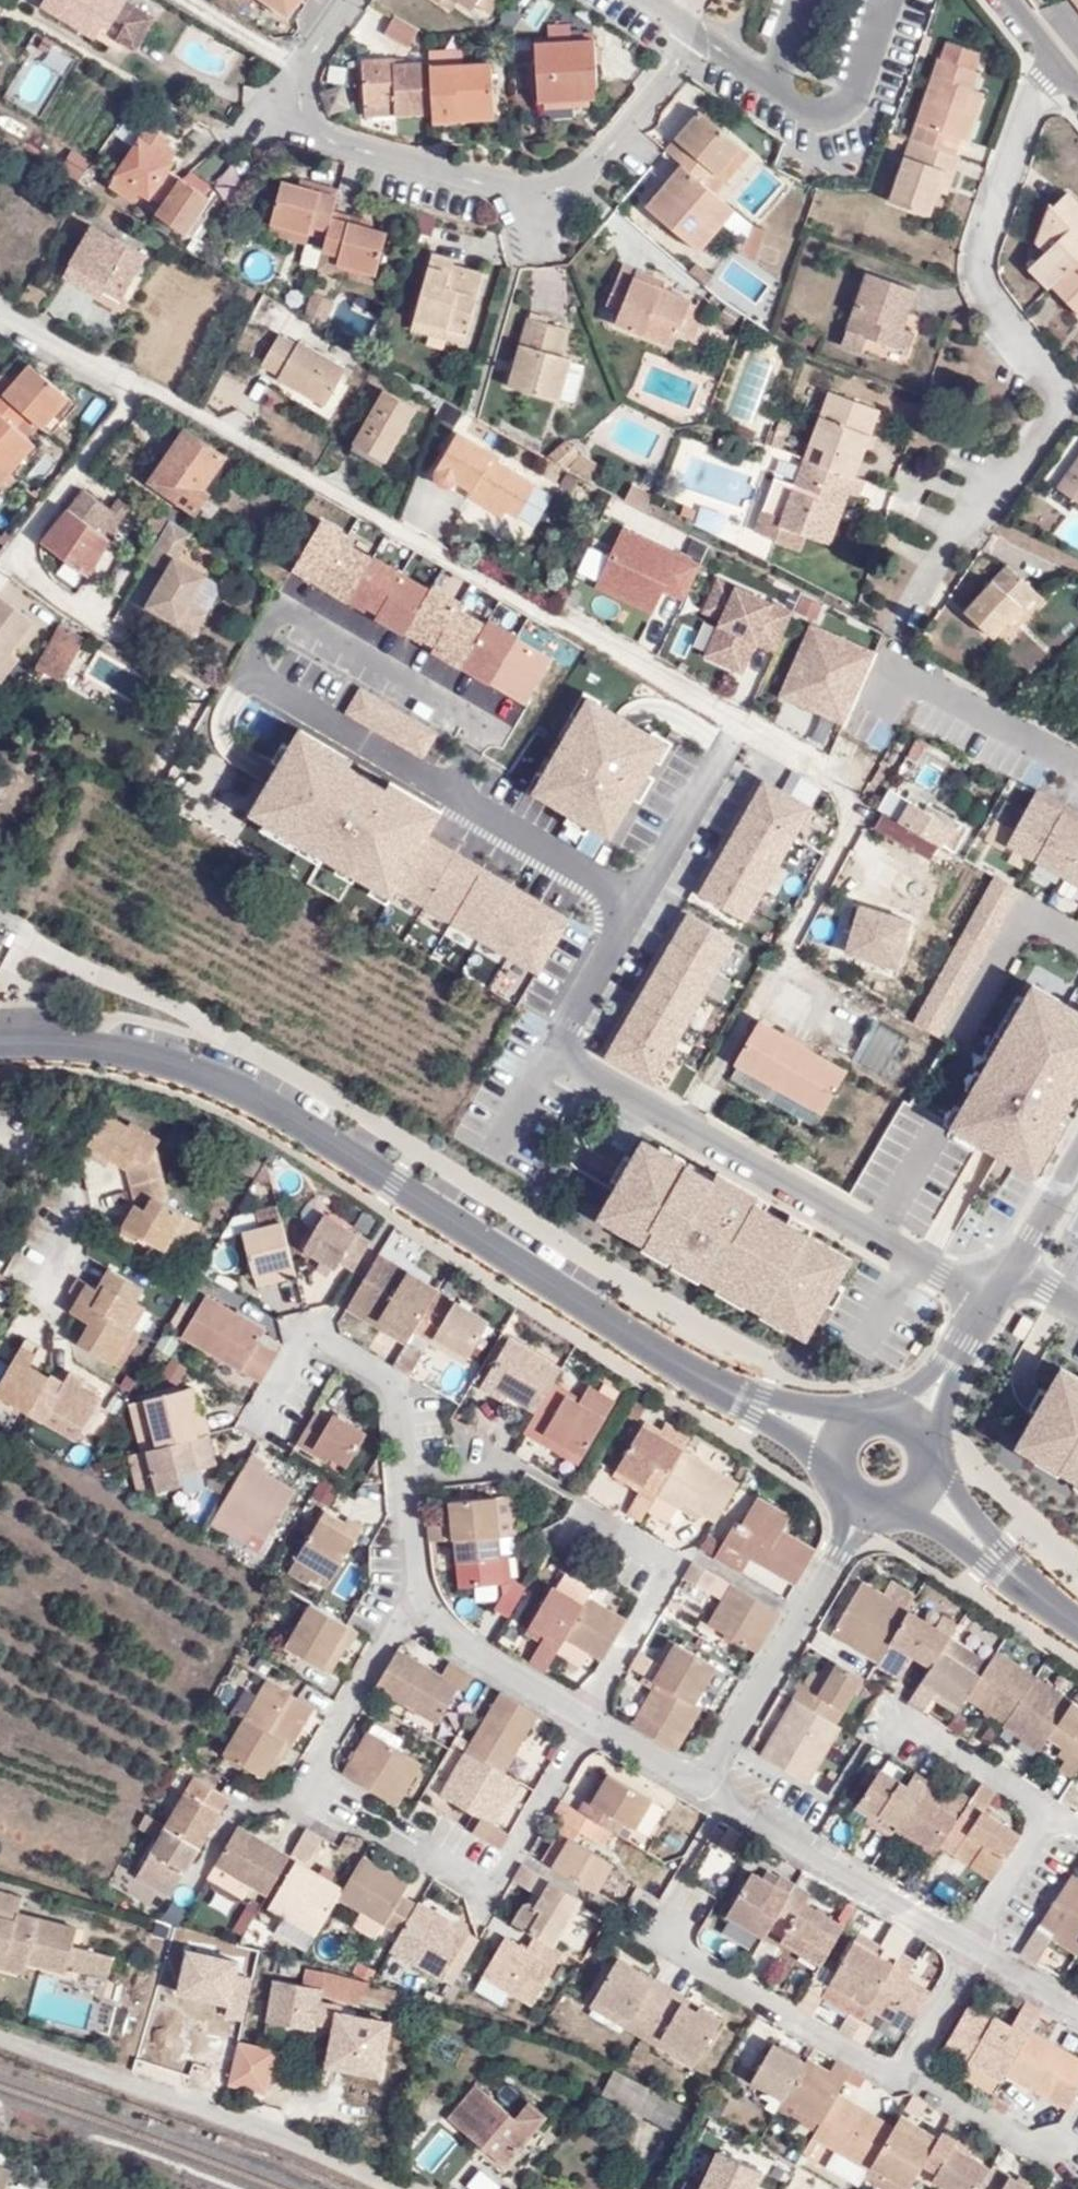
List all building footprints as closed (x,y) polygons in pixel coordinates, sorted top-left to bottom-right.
[(155,19),(123,0),(43,0),(45,1),(43,4),(95,35),(102,22),(107,25),(114,13),(129,22),(119,39),(136,49),(155,19)] [(280,11),(288,0),(264,0),(280,11)] [(290,19),(301,4),(296,0),(288,0),(280,11),(290,19)] [(453,9),(459,0),(442,0),(453,9)] [(476,4),(490,14),(499,0),(479,0),(476,4)] [(418,29),(395,15),(385,33),(408,47),(418,29)] [(566,40),(572,40),(572,25),(549,27),(550,45),(564,45),(566,40)] [(944,59),(941,58),(914,135),(911,141),(955,156),(961,138),(966,141),(975,114),(966,111),(974,89),(980,72),(974,70),(981,51),(950,40),(944,59)] [(596,44),(589,44),(564,45),(550,45),(536,46),(539,101),(595,97),(594,86),(599,86),(596,44)] [(394,103),(396,114),(433,112),(430,67),(430,64),(397,66),(396,60),(363,62),(365,105),(370,104),(394,103)] [(430,67),(433,112),(434,122),(458,120),(459,111),(496,109),(493,63),(430,67)] [(975,114),(983,93),(974,89),(966,111),(975,114)] [(395,120),(394,103),(370,104),(371,118),(371,121),(395,120)] [(458,120),(496,117),(496,109),(459,111),(458,120)] [(750,154),(743,148),(700,111),(688,125),(695,131),(683,145),(676,139),(667,150),(683,165),(696,176),(709,188),(715,193),(750,154)] [(149,125),(139,139),(116,174),(140,190),(149,196),(165,173),(173,163),(180,153),(166,143),(169,139),(149,125)] [(688,125),(676,139),(683,145),(695,131),(688,125)] [(914,135),(892,126),(890,133),(911,141),(914,135)] [(890,133),(888,138),(910,146),(911,141),(890,133)] [(945,171),(954,173),(959,157),(955,156),(911,141),(910,146),(890,203),(929,216),(938,192),(945,171)] [(677,233),(699,251),(723,224),(735,210),(715,193),(709,188),(696,176),(683,165),(647,207),(668,225),(674,219),(683,226),(677,233)] [(782,178),(783,174),(773,169),(771,173),(782,178)] [(938,192),(946,196),(954,173),(945,171),(938,192)] [(149,196),(160,203),(177,180),(165,173),(149,196)] [(108,186),(132,202),(140,190),(116,174),(108,186)] [(186,233),(211,199),(182,180),(158,215),(186,233)] [(331,220),(334,211),(339,191),(300,181),(299,186),(282,183),(270,223),(309,233),(311,225),(329,229),(331,220)] [(1029,268),(1049,289),(1051,287),(1077,260),(1077,203),(1068,193),(1052,208),(1050,205),(1041,227),(1055,241),(1046,251),(1029,268)] [(735,210),(723,224),(738,237),(742,232),(748,237),(752,225),(735,210)] [(372,229),(374,222),(334,211),(331,220),(372,229)] [(668,225),(677,233),(683,226),(674,219),(668,225)] [(329,229),(327,238),(323,252),(324,252),(340,256),(338,265),(376,274),(387,233),(372,229),(331,220),(329,229)] [(306,244),(309,233),(270,223),(268,233),(306,244)] [(70,262),(106,283),(104,287),(121,297),(146,256),(92,225),(70,262)] [(329,229),(311,225),(309,233),(327,238),(329,229)] [(748,237),(742,251),(758,262),(759,259),(764,245),(769,232),(752,225),(748,237)] [(1041,227),(1036,240),(1046,251),(1055,241),(1041,227)] [(782,252),(764,245),(759,259),(777,265),(782,252)] [(340,256),(324,252),(319,270),(335,274),(338,265),(340,256)] [(461,278),(450,274),(453,267),(454,261),(432,255),(414,319),(468,332),(484,275),(463,270),(461,278)] [(1051,287),(1077,313),(1077,260),(1051,287)] [(62,273),(100,294),(104,287),(106,283),(70,262),(62,273)] [(373,283),(376,274),(338,265),(335,274),(373,283)] [(660,288),(634,278),(636,271),(623,265),(607,304),(621,309),(615,323),(672,347),(680,329),(689,332),(686,339),(696,343),(706,319),(696,314),(699,307),(691,303),(691,301),(660,288)] [(453,267),(450,274),(461,278),(463,270),(453,267)] [(693,268),(689,272),(705,286),(709,281),(693,268)] [(660,288),(663,281),(636,271),(634,278),(660,288)] [(896,328),(899,318),(906,320),(916,292),(866,274),(841,347),(861,354),(867,341),(905,355),(913,335),(902,331),(896,328)] [(338,301),(313,291),(306,317),(318,325),(321,319),(329,323),(338,301)] [(305,318),(263,294),(243,331),(271,347),(261,364),(279,376),(278,379),(325,405),(345,371),(299,343),(311,322),(305,318)] [(906,320),(899,318),(896,328),(902,331),(906,320)] [(466,343),(468,332),(414,319),(412,328),(466,343)] [(518,388),(560,401),(561,395),(569,363),(570,358),(561,356),(569,330),(529,319),(516,367),(524,369),(518,388)] [(814,347),(818,339),(806,332),(801,341),(814,347)] [(573,400),(583,368),(569,363),(561,395),(573,400)] [(40,427),(42,429),(54,416),(51,413),(65,397),(31,367),(16,384),(3,373),(0,376),(0,391),(1,392),(27,415),(40,427)] [(516,367),(511,386),(518,388),(524,369),(516,367)] [(384,461),(416,409),(385,390),(353,444),(384,461)] [(0,394),(0,468),(2,469),(29,439),(15,428),(27,415),(1,392),(0,394)] [(879,411),(831,393),(811,446),(827,451),(821,464),(854,477),(866,447),(859,444),(863,434),(870,436),(879,411)] [(29,439),(40,427),(27,415),(15,428),(29,439)] [(736,433),(755,440),(758,432),(738,426),(736,433)] [(771,427),(764,443),(779,448),(784,431),(771,427)] [(201,489),(224,457),(185,432),(149,481),(193,511),(206,494),(201,489)] [(472,490),(469,497),(496,512),(500,506),(507,510),(517,517),(535,486),(498,464),(491,460),(493,453),(458,433),(435,471),(436,482),(446,487),(453,486),(458,481),(472,490)] [(866,447),(870,436),(863,434),(859,444),(866,447)] [(8,474),(34,444),(29,439),(2,469),(8,474)] [(551,461),(555,463),(572,449),(565,443),(551,461)] [(827,451),(811,446),(806,459),(821,464),(827,451)] [(569,471),(583,458),(572,449),(555,463),(569,471)] [(498,464),(501,458),(493,453),(491,460),(498,464)] [(569,471),(599,486),(608,471),(583,458),(569,471)] [(821,464),(806,459),(801,472),(816,477),(821,464)] [(1058,488),(1077,503),(1077,461),(1058,488)] [(848,494),(858,498),(864,481),(854,477),(821,464),(816,477),(801,472),(796,486),(777,479),(756,532),(776,540),(775,543),(799,552),(805,536),(828,545),(839,518),(830,515),(840,491),(848,494)] [(651,499),(630,488),(625,499),(647,511),(651,499)] [(108,507),(83,490),(68,509),(42,542),(87,574),(104,549),(110,538),(107,536),(128,502),(117,495),(108,507)] [(839,518),(848,494),(840,491),(830,515),(839,518)] [(496,512),(502,516),(507,510),(500,506),(496,512)] [(694,521),(698,512),(685,508),(681,515),(694,521)] [(157,527),(152,536),(159,540),(170,522),(153,512),(147,522),(157,527)] [(206,615),(190,606),(207,578),(176,561),(191,535),(170,522),(159,540),(146,563),(165,575),(146,608),(194,636),(206,615)] [(627,526),(596,587),(651,611),(664,593),(683,600),(701,563),(627,526)] [(0,539),(0,541),(6,545),(13,536),(7,531),(0,539)] [(117,559),(123,547),(110,538),(104,549),(117,559)] [(992,637),(1006,623),(1036,591),(1009,567),(966,613),(992,637)] [(738,582),(719,574),(704,609),(722,619),(738,582)] [(738,582),(722,619),(705,657),(746,672),(757,644),(777,651),(795,609),(738,582)] [(1014,630),(1043,598),(1036,591),(1006,623),(1014,630)] [(802,595),(795,609),(818,618),(823,605),(802,595)] [(29,622),(0,601),(0,664),(6,655),(29,622)] [(811,622),(780,696),(845,724),(878,649),(811,622)] [(59,623),(37,665),(63,679),(85,636),(59,623)] [(11,659),(6,655),(0,664),(0,676),(11,659)] [(673,740),(586,695),(520,812),(605,862),(673,740)] [(142,719),(146,711),(135,705),(130,712),(142,719)] [(155,727),(164,714),(152,708),(146,721),(155,727)] [(925,759),(944,770),(952,756),(917,737),(906,758),(921,766),(925,759)] [(568,920),(296,746),(250,815),(387,895),(395,880),(541,969),(568,920)] [(760,773),(697,888),(749,917),(811,805),(760,773)] [(906,800),(889,790),(878,808),(885,811),(939,843),(941,844),(954,851),(968,826),(961,822),(910,793),(906,800)] [(1037,792),(1011,842),(1064,871),(1077,847),(1077,815),(1037,792)] [(929,859),(939,843),(885,811),(875,829),(929,859)] [(1064,871),(1062,874),(1077,883),(1077,847),(1064,871)] [(991,872),(913,1022),(943,1038),(1021,888),(991,872)] [(899,960),(910,922),(853,904),(850,915),(858,917),(850,945),(899,960)] [(739,934),(690,907),(609,1050),(661,1078),(739,934)] [(762,1024),(759,1023),(737,1061),(821,1111),(844,1071),(783,1036),(806,994),(785,982),(762,1024)] [(948,1126),(1037,1180),(1065,1135),(1077,1113),(1077,1013),(1034,986),(948,1126)] [(854,1061),(891,1077),(908,1038),(870,1022),(854,1061)] [(813,1124),(821,1111),(737,1061),(729,1074),(813,1124)] [(141,1172),(115,1222),(181,1256),(200,1218),(156,1195),(171,1165),(151,1154),(161,1135),(107,1108),(88,1145),(141,1172)] [(646,1145),(606,1217),(818,1335),(858,1263),(646,1145)] [(107,1168),(111,1162),(89,1148),(85,1155),(107,1168)] [(250,1187),(272,1190),(264,1164),(250,1187)] [(254,1216),(258,1232),(280,1225),(277,1211),(254,1216)] [(337,1264),(353,1272),(368,1246),(321,1218),(301,1251),(302,1257),(330,1273),(337,1264)] [(277,1282),(294,1278),(280,1225),(258,1232),(240,1237),(249,1278),(275,1273),(277,1282)] [(435,1298),(437,1295),(376,1258),(347,1307),(407,1344),(408,1342),(413,1334),(432,1302),(435,1298)] [(75,1284),(69,1294),(78,1300),(70,1314),(83,1322),(89,1325),(85,1332),(77,1345),(112,1366),(145,1309),(136,1304),(144,1291),(109,1271),(96,1291),(78,1280),(75,1284)] [(277,1282),(275,1273),(249,1278),(251,1289),(277,1282)] [(444,1303),(435,1298),(432,1302),(441,1308),(444,1303)] [(441,1308),(432,1302),(413,1334),(429,1344),(432,1339),(466,1358),(488,1322),(447,1299),(444,1303),(441,1308)] [(248,1366),(242,1376),(260,1387),(282,1352),(261,1341),(264,1337),(203,1300),(181,1339),(219,1363),(226,1353),(248,1366)] [(83,1322),(79,1329),(85,1332),(89,1325),(83,1322)] [(472,1385),(505,1404),(508,1399),(512,1392),(488,1379),(508,1343),(500,1338),(472,1385)] [(466,1358),(432,1339),(429,1344),(462,1364),(466,1358)] [(28,1367),(40,1349),(25,1340),(0,1381),(0,1408),(9,1413),(14,1406),(27,1414),(29,1410),(57,1426),(62,1418),(82,1430),(100,1400),(80,1388),(84,1383),(69,1374),(61,1387),(28,1367)] [(391,1369),(407,1378),(423,1350),(408,1342),(407,1344),(391,1369)] [(551,1386),(559,1372),(508,1343),(488,1379),(512,1392),(508,1399),(534,1414),(551,1386)] [(219,1363),(242,1376),(248,1366),(226,1353),(219,1363)] [(586,1376),(592,1367),(582,1362),(577,1371),(586,1376)] [(1018,1448),(1077,1481),(1077,1382),(1060,1372),(1018,1448)] [(585,1388),(578,1402),(551,1386),(534,1414),(523,1433),(576,1464),(612,1404),(585,1388)] [(205,1415),(198,1387),(190,1390),(196,1418),(205,1415)] [(196,1418),(190,1390),(147,1400),(158,1448),(205,1436),(214,1434),(210,1414),(205,1415),(196,1418)] [(147,1400),(135,1417),(144,1452),(158,1448),(147,1400)] [(647,1416),(640,1428),(682,1452),(689,1440),(647,1416)] [(332,1422),(328,1430),(311,1420),(294,1449),(311,1458),(315,1452),(332,1462),(349,1472),(368,1442),(332,1422)] [(640,1486),(635,1494),(637,1495),(652,1503),(680,1454),(681,1452),(640,1428),(639,1427),(613,1471),(640,1486)] [(211,1463),(205,1436),(158,1448),(144,1452),(154,1488),(155,1490),(178,1484),(175,1472),(211,1463)] [(126,1457),(135,1492),(154,1488),(144,1452),(126,1457)] [(311,1458),(328,1468),(332,1462),(315,1452),(311,1458)] [(652,1503),(658,1507),(686,1458),(680,1454),(652,1503)] [(224,1502),(218,1513),(254,1534),(262,1538),(290,1491),(260,1471),(263,1466),(250,1457),(224,1502)] [(695,1519),(712,1529),(736,1488),(686,1458),(658,1507),(674,1515),(678,1509),(695,1519)] [(613,1471),(608,1479),(635,1494),(640,1486),(613,1471)] [(312,1496),(331,1503),(338,1485),(319,1477),(312,1496)] [(224,1502),(209,1494),(200,1510),(214,1519),(218,1513),(224,1502)] [(637,1495),(625,1515),(639,1524),(643,1517),(652,1503),(637,1495)] [(512,1538),(510,1501),(491,1503),(494,1540),(497,1539),(512,1538)] [(448,1533),(441,1533),(426,1535),(427,1547),(453,1544),(494,1540),(491,1503),(447,1508),(448,1533)] [(658,1507),(652,1503),(643,1517),(665,1530),(674,1515),(658,1507)] [(786,1525),(753,1505),(750,1511),(783,1530),(786,1525)] [(319,1514),(339,1526),(344,1520),(323,1507),(319,1514)] [(447,1508),(439,1508),(441,1533),(448,1533),(447,1508)] [(674,1515),(692,1525),(695,1519),(678,1509),(674,1515)] [(792,1592),(806,1568),(812,1556),(779,1537),(783,1530),(750,1511),(736,1534),(730,1532),(721,1549),(746,1564),(792,1592)] [(210,1527),(246,1546),(254,1534),(218,1513),(214,1519),(210,1527)] [(359,1525),(346,1517),(344,1520),(339,1526),(319,1514),(295,1555),(329,1575),(359,1525)] [(498,1558),(502,1558),(497,1539),(494,1540),(453,1544),(460,1592),(491,1587),(505,1585),(508,1580),(506,1569),(499,1570),(498,1558)] [(713,1562),(738,1577),(746,1564),(721,1549),(713,1562)] [(310,1573),(325,1582),(329,1575),(295,1555),(288,1568),(306,1579),(310,1573)] [(506,1569),(505,1557),(502,1558),(498,1558),(499,1570),(506,1569)] [(691,1566),(682,1581),(706,1595),(715,1580),(691,1566)] [(563,1579),(554,1593),(582,1610),(587,1603),(591,1595),(563,1579)] [(492,1607),(509,1617),(525,1590),(508,1580),(505,1585),(492,1607)] [(715,1580),(706,1595),(720,1603),(728,1588),(715,1580)] [(491,1587),(492,1607),(505,1585),(491,1587)] [(827,1636),(876,1664),(886,1647),(905,1614),(879,1598),(856,1585),(827,1636)] [(754,1657),(767,1636),(777,1618),(728,1588),(720,1603),(706,1627),(754,1657)] [(911,1603),(885,1588),(879,1598),(905,1614),(911,1603)] [(554,1593),(551,1592),(528,1632),(543,1641),(539,1648),(527,1669),(542,1678),(556,1655),(563,1644),(582,1610),(554,1593)] [(346,1650),(348,1651),(358,1633),(307,1603),(280,1648),(320,1670),(336,1644),(346,1650)] [(624,1625),(587,1603),(582,1610),(563,1644),(587,1658),(600,1666),(624,1625)] [(937,1617),(930,1628),(905,1614),(886,1647),(876,1664),(874,1668),(897,1683),(909,1662),(926,1673),(939,1651),(955,1628),(937,1617)] [(528,1632),(525,1638),(539,1648),(543,1641),(528,1632)] [(320,1670),(330,1676),(346,1650),(336,1644),(320,1670)] [(563,1644),(556,1655),(580,1670),(587,1658),(563,1644)] [(673,1652),(665,1647),(653,1669),(646,1683),(653,1687),(673,1652)] [(931,1699),(937,1690),(961,1705),(980,1677),(939,1651),(926,1673),(904,1707),(920,1717),(931,1699)] [(404,1704),(418,1712),(436,1723),(458,1686),(465,1690),(472,1679),(465,1675),(453,1668),(449,1665),(441,1678),(397,1652),(393,1657),(389,1663),(384,1673),(375,1687),(389,1695),(404,1704)] [(653,1687),(657,1689),(693,1711),(715,1675),(673,1652),(653,1687)] [(980,1677),(961,1705),(1001,1732),(1031,1683),(992,1658),(980,1677)] [(646,1683),(653,1669),(636,1659),(628,1672),(643,1681),(646,1683)] [(831,1727),(860,1681),(829,1663),(818,1680),(809,1694),(802,1689),(799,1687),(791,1703),(831,1727)] [(251,1703),(241,1719),(244,1721),(289,1747),(311,1710),(250,1674),(238,1695),(251,1703)] [(818,1680),(811,1674),(802,1689),(809,1694),(818,1680)] [(639,1688),(652,1696),(657,1689),(653,1687),(646,1683),(643,1681),(639,1688)] [(999,1735),(1035,1758),(1041,1749),(1045,1742),(1068,1707),(1031,1683),(1001,1732),(999,1735)] [(674,1756),(699,1715),(693,1711),(657,1689),(652,1696),(647,1704),(630,1730),(674,1756)] [(931,1699),(955,1715),(961,1705),(937,1690),(931,1699)] [(517,1747),(535,1716),(500,1695),(466,1754),(502,1774),(517,1747)] [(643,1700),(626,1727),(630,1730),(647,1704),(643,1700)] [(791,1703),(787,1701),(755,1757),(802,1785),(834,1728),(831,1727),(791,1703)] [(1072,1781),(1077,1773),(1077,1772),(1077,1714),(1068,1707),(1045,1742),(1066,1757),(1062,1763),(1057,1771),(1072,1781)] [(221,1732),(233,1739),(244,1721),(241,1719),(232,1713),(221,1732)] [(274,1760),(280,1763),(289,1747),(244,1721),(233,1739),(222,1756),(227,1759),(243,1769),(261,1779),(274,1760)] [(399,1744),(371,1728),(367,1736),(393,1751),(399,1744)] [(393,1751),(367,1736),(342,1776),(371,1794),(395,1808),(420,1767),(393,1751)] [(1045,1742),(1041,1749),(1062,1763),(1066,1757),(1045,1742)] [(509,1779),(525,1752),(517,1747),(502,1774),(509,1779)] [(509,1779),(502,1774),(466,1754),(441,1797),(472,1816),(479,1820),(492,1828),(518,1784),(509,1779)] [(225,1762),(241,1772),(243,1769),(227,1759),(225,1762)] [(261,1779),(268,1784),(280,1763),(274,1760),(261,1779)] [(871,1833),(886,1843),(893,1833),(897,1826),(919,1794),(923,1788),(925,1785),(910,1776),(899,1791),(876,1777),(851,1813),(874,1829),(871,1833)] [(590,1807),(584,1802),(576,1814),(612,1835),(614,1836),(621,1824),(633,1831),(649,1803),(607,1778),(598,1794),(590,1807)] [(229,1801),(193,1781),(164,1829),(200,1851),(211,1832),(229,1801)] [(978,1786),(966,1804),(959,1815),(975,1826),(985,1812),(995,1797),(978,1786)] [(919,1794),(940,1809),(945,1802),(923,1788),(919,1794)] [(598,1794),(591,1790),(584,1802),(590,1807),(598,1794)] [(945,1802),(940,1809),(919,1794),(897,1826),(935,1851),(939,1846),(959,1815),(966,1804),(950,1794),(945,1802)] [(612,1835),(576,1814),(558,1803),(549,1818),(566,1828),(601,1851),(612,1835)] [(472,1816),(467,1825),(444,1811),(441,1816),(470,1834),(479,1820),(472,1816)] [(979,1860),(973,1868),(991,1881),(1020,1840),(1020,1836),(985,1812),(975,1826),(960,1848),(979,1860)] [(845,1822),(868,1837),(871,1833),(874,1829),(851,1813),(845,1822)] [(959,1815),(939,1846),(973,1868),(979,1860),(960,1848),(975,1826),(959,1815)] [(138,1830),(156,1841),(164,1829),(145,1818),(138,1830)] [(499,1852),(508,1837),(492,1828),(479,1820),(470,1834),(499,1852)] [(931,1858),(935,1851),(897,1826),(893,1833),(931,1858)] [(566,1828),(543,1865),(552,1870),(570,1842),(596,1858),(601,1851),(566,1828)] [(171,1898),(200,1851),(164,1829),(156,1841),(135,1876),(171,1898)] [(237,1830),(230,1842),(216,1866),(251,1886),(267,1895),(286,1862),(288,1859),(237,1830)] [(322,1839),(305,1830),(290,1856),(305,1866),(322,1839)] [(596,1858),(570,1842),(552,1870),(596,1896),(614,1869),(596,1858)] [(305,1866),(290,1856),(288,1859),(286,1862),(294,1866),(302,1871),(305,1866)] [(362,1861),(360,1863),(342,1895),(339,1899),(363,1912),(387,1926),(400,1934),(414,1911),(416,1907),(402,1899),(408,1888),(362,1861)] [(286,1862),(267,1895),(258,1910),(264,1914),(294,1866),(286,1862)] [(251,1886),(216,1866),(207,1882),(243,1902),(251,1886)] [(294,1866),(264,1914),(313,1942),(339,1899),(342,1895),(302,1871),(294,1866)] [(530,1894),(511,1926),(535,1939),(554,1950),(581,1903),(520,1867),(510,1884),(530,1894)] [(762,1941),(776,1919),(793,1888),(776,1879),(773,1883),(768,1889),(759,1884),(747,1877),(724,1918),(762,1941)] [(773,1883),(764,1878),(759,1884),(768,1889),(773,1883)] [(1018,1957),(1029,1963),(1043,1943),(1048,1936),(1077,1956),(1077,1885),(1068,1878),(1018,1957)] [(803,1909),(809,1898),(793,1888),(776,1919),(792,1928),(780,1950),(817,1972),(840,1932),(803,1909)] [(0,1893),(0,1918),(19,1923),(22,1914),(26,1900),(0,1893)] [(180,1922),(189,1907),(174,1899),(166,1913),(180,1922)] [(247,1899),(230,1927),(242,1934),(259,1906),(247,1899)] [(451,1926),(417,1906),(416,1907),(414,1911),(447,1930),(451,1926)] [(400,1934),(389,1952),(437,1981),(464,1934),(451,1926),(447,1930),(414,1911),(400,1934)] [(358,1920),(381,1934),(387,1926),(363,1912),(358,1920)] [(19,1923),(0,1918),(0,1965),(5,1948),(31,1956),(29,1962),(69,1973),(71,1964),(110,1975),(115,1957),(75,1946),(80,1930),(22,1914),(19,1923)] [(464,1934),(437,1981),(449,1988),(476,1942),(464,1934)] [(1043,1943),(1075,1961),(1077,1956),(1048,1936),(1043,1943)] [(881,1952),(857,1938),(853,1946),(877,1960),(881,1952)] [(527,1953),(503,1939),(481,1977),(531,2007),(553,1969),(527,1953)] [(535,1939),(527,1953),(553,1969),(562,1954),(554,1950),(535,1939)] [(877,1960),(853,1946),(828,1989),(867,2011),(896,1961),(881,1952),(877,1960)] [(26,1974),(29,1962),(31,1956),(5,1948),(0,1965),(0,1966),(26,1974)] [(904,1981),(913,1966),(899,1957),(896,1961),(867,2011),(907,2034),(925,2002),(900,1988),(904,1981)] [(641,1970),(621,1958),(597,1998),(648,2027),(671,1988),(652,1978),(650,1982),(638,1975),(641,1970)] [(409,2006),(412,1996),(370,1984),(322,1970),(318,1996),(358,2004),(399,2016),(403,2005),(409,2006)] [(266,2020),(312,2028),(320,1974),(304,1972),(301,1988),(272,1984),(266,2020)] [(925,2002),(929,1995),(904,1981),(900,1988),(925,2002)] [(687,2003),(689,1999),(671,1988),(648,2027),(699,2057),(722,2017),(701,2005),(699,2010),(687,2003)] [(821,2001),(860,2024),(867,2011),(828,1989),(821,2001)] [(597,1998),(592,2007),(642,2037),(648,2027),(597,1998)] [(1029,2033),(1032,2027),(1040,2013),(1024,2004),(1011,2026),(986,2012),(983,2017),(963,2006),(940,2045),(968,2061),(960,2074),(993,2094),(1004,2075),(1029,2033)] [(331,2062),(378,2071),(388,2024),(341,2015),(331,2062)] [(699,2057),(648,2027),(642,2037),(693,2066),(699,2057)] [(1067,2111),(1071,2105),(1077,2094),(1077,2061),(1029,2033),(1004,2075),(1067,2111)] [(160,2037),(154,2060),(177,2066),(184,2043),(160,2037)] [(236,2039),(228,2085),(271,2092),(279,2046),(236,2039)] [(322,2056),(324,2048),(312,2046),(310,2054),(322,2056)] [(756,2081),(750,2091),(780,2107),(782,2104),(803,2068),(773,2050),(770,2055),(756,2081)] [(819,2126),(836,2098),(850,2075),(851,2075),(837,2066),(828,2078),(804,2065),(803,2068),(782,2104),(819,2126)] [(654,2123),(656,2121),(660,2123),(665,2099),(613,2074),(603,2096),(654,2123)] [(844,2085),(858,2093),(864,2084),(850,2075),(844,2085)] [(448,2118),(504,2165),(543,2118),(528,2105),(514,2121),(473,2087),(448,2118)] [(814,2134),(810,2141),(867,2176),(868,2174),(892,2133),(836,2098),(819,2126),(814,2134)] [(680,2130),(685,2109),(665,2099),(660,2123),(675,2132),(678,2129),(680,2130)] [(780,2107),(776,2113),(814,2134),(819,2126),(782,2104),(780,2107)] [(895,2188),(910,2188),(921,2171),(937,2143),(898,2123),(892,2133),(868,2174),(895,2188)] [(930,2186),(936,2188),(980,2188),(989,2172),(964,2158),(950,2151),(956,2144),(941,2136),(937,2143),(921,2171),(934,2178),(930,2186)] [(964,2158),(967,2150),(956,2144),(950,2151),(964,2158)] [(701,2188),(759,2188),(758,2188),(765,2169),(720,2147),(701,2188)] [(9,2171),(10,2172),(15,2159),(0,2154),(0,2168),(9,2171)] [(4,2184),(9,2171),(0,2168),(0,2183),(4,2184)] [(992,2168),(989,2172),(980,2188),(1029,2188),(992,2168)]
